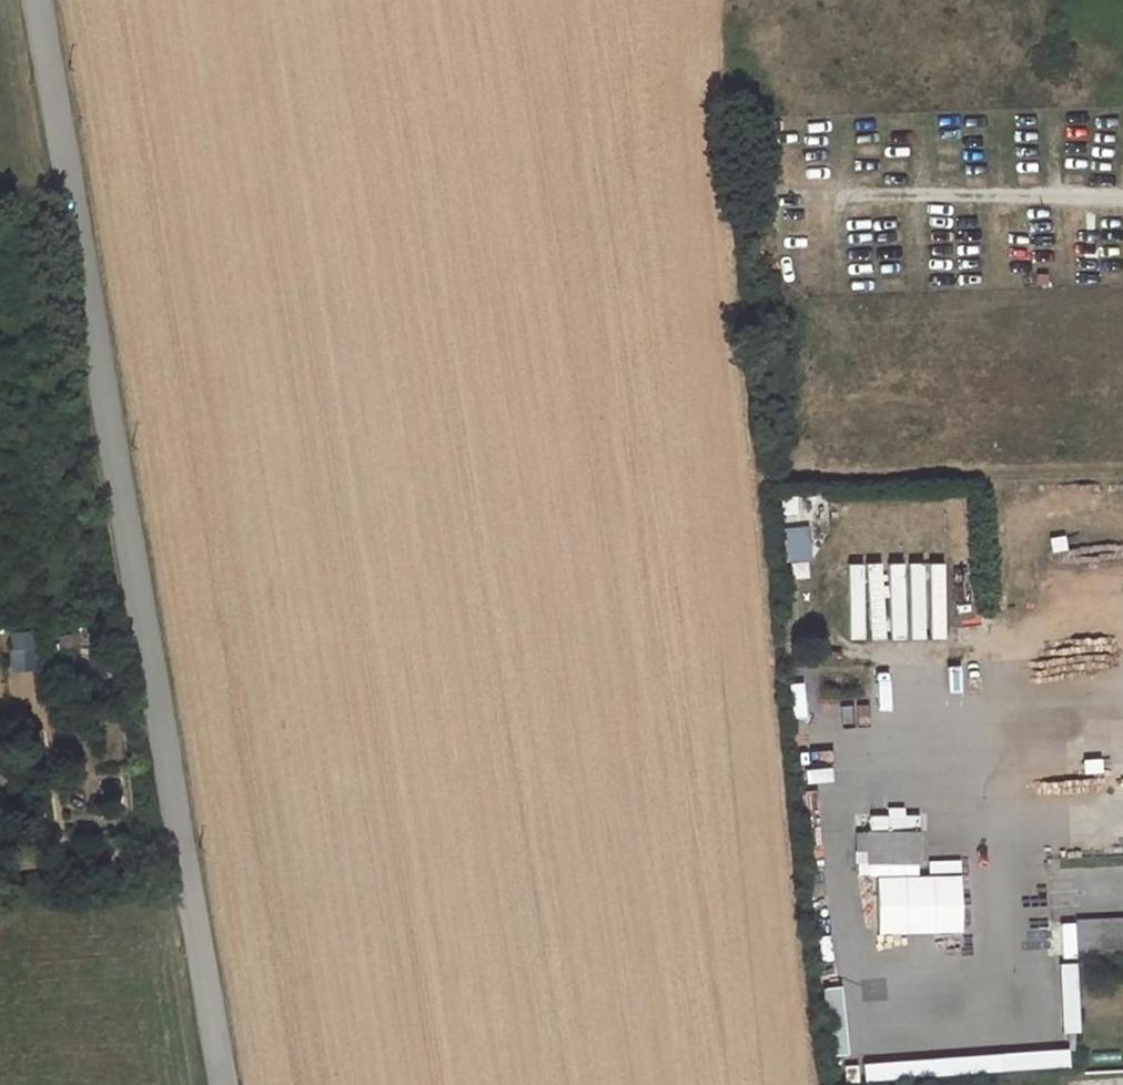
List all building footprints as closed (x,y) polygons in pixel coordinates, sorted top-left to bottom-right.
[(30,739),(9,742),(10,756),(12,757),(12,762),(31,761),(30,739)] [(918,831),(867,832),(867,862),(920,862),(918,831)] [(888,871),(869,874),(872,888),(890,885),(888,871)] [(1076,920),(1079,954),(1122,952),(1122,918),(1076,920)]
